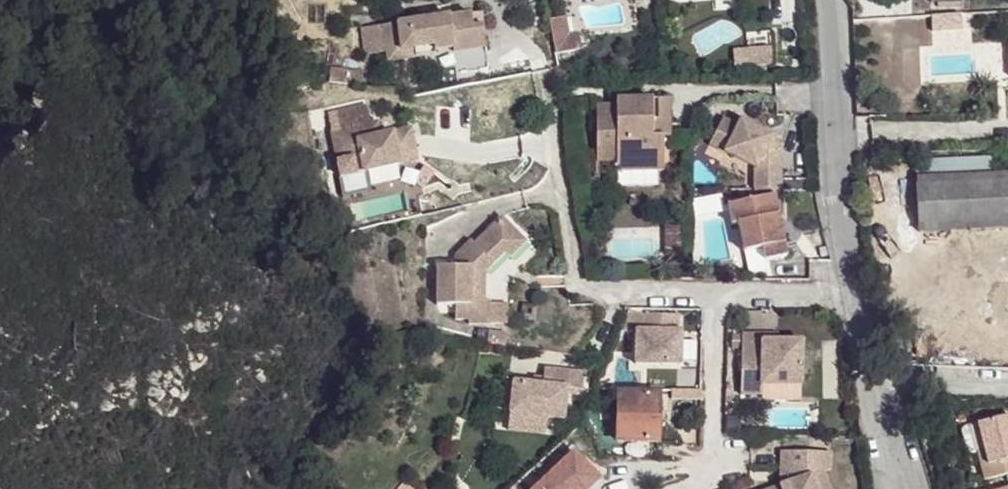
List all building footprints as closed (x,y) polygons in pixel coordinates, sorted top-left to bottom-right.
[(451,52),(481,48),(477,13),(426,20),(405,24),(378,28),(382,53),(409,49),(411,58),(431,55),(430,52),(451,49),(451,52)] [(405,24),(426,20),(425,14),(404,17),(405,24)] [(568,19),(548,22),(554,54),(582,50),(580,38),(572,35),(568,19)] [(763,65),(763,47),(725,48),(725,56),(739,55),(739,66),(763,65)] [(409,49),(382,53),(383,62),(411,58),(409,49)] [(739,66),(739,55),(725,56),(726,66),(739,66)] [(594,111),(594,166),(614,166),(615,175),(662,175),(661,142),(651,141),(651,125),(667,126),(666,104),(614,105),(614,111),(594,111)] [(331,135),(367,126),(365,115),(329,124),(331,135)] [(721,116),(708,142),(753,165),(754,189),(779,188),(777,147),(763,148),(771,135),(741,119),(738,125),(721,116)] [(370,140),(379,138),(376,124),(367,126),(370,140)] [(661,142),(667,142),(667,126),(651,125),(651,141),(661,142)] [(331,135),(338,164),(359,159),(363,174),(417,162),(409,130),(379,138),(370,140),(367,126),(331,135)] [(771,135),(763,148),(777,147),(771,135)] [(990,157),(915,160),(916,178),(991,176),(990,157)] [(338,164),(342,180),(363,174),(359,159),(338,164)] [(595,188),(614,187),(615,175),(614,166),(594,166),(595,188)] [(1007,229),(1007,175),(991,176),(916,178),(919,233),(1007,229)] [(754,189),(752,189),(752,195),(727,202),(733,222),(737,220),(745,248),(762,244),(765,256),(788,250),(779,214),(781,213),(781,188),(779,188),(754,189)] [(490,300),(486,300),(492,272),(515,255),(519,261),(538,248),(516,219),(485,242),(472,251),(468,246),(462,251),(460,262),(443,259),(437,298),(454,301),(451,315),(466,318),(465,321),(486,325),(486,324),(490,304),(490,300)] [(666,235),(666,261),(682,261),(681,235),(666,235)] [(472,251),(485,242),(481,236),(468,246),(472,251)] [(762,244),(745,248),(751,270),(767,265),(765,256),(762,244)] [(490,304),(486,324),(502,327),(505,306),(490,304)] [(683,309),(647,308),(647,324),(641,324),(640,358),(685,358),(685,324),(683,324),(683,309)] [(474,329),(472,340),(500,345),(502,334),(474,329)] [(761,331),(740,332),(741,393),(762,392),(762,382),(801,381),(800,337),(775,338),(761,338),(761,331)] [(534,391),(514,389),(511,421),(548,425),(563,427),(567,396),(584,397),(586,381),(545,376),(544,385),(543,391),(534,391)] [(801,381),(762,382),(762,392),(762,397),(801,396),(801,381)] [(657,395),(617,394),(617,408),(616,442),(656,442),(657,395)] [(617,408),(598,408),(598,428),(597,442),(616,442),(617,408)] [(985,481),(1007,475),(1007,415),(977,423),(984,450),(978,451),(985,481)] [(548,425),(511,421),(509,438),(546,442),(548,425)] [(984,450),(977,423),(966,425),(965,427),(971,452),(973,453),(978,451),(984,450)] [(761,488),(829,488),(823,469),(829,467),(829,450),(780,451),(779,468),(789,471),(789,478),(779,478),(779,483),(761,488)] [(559,482),(547,468),(524,488),(551,488),(559,482)] [(789,471),(779,468),(779,478),(789,478),(789,471)] [(402,488),(420,488),(410,481),(402,488)]
